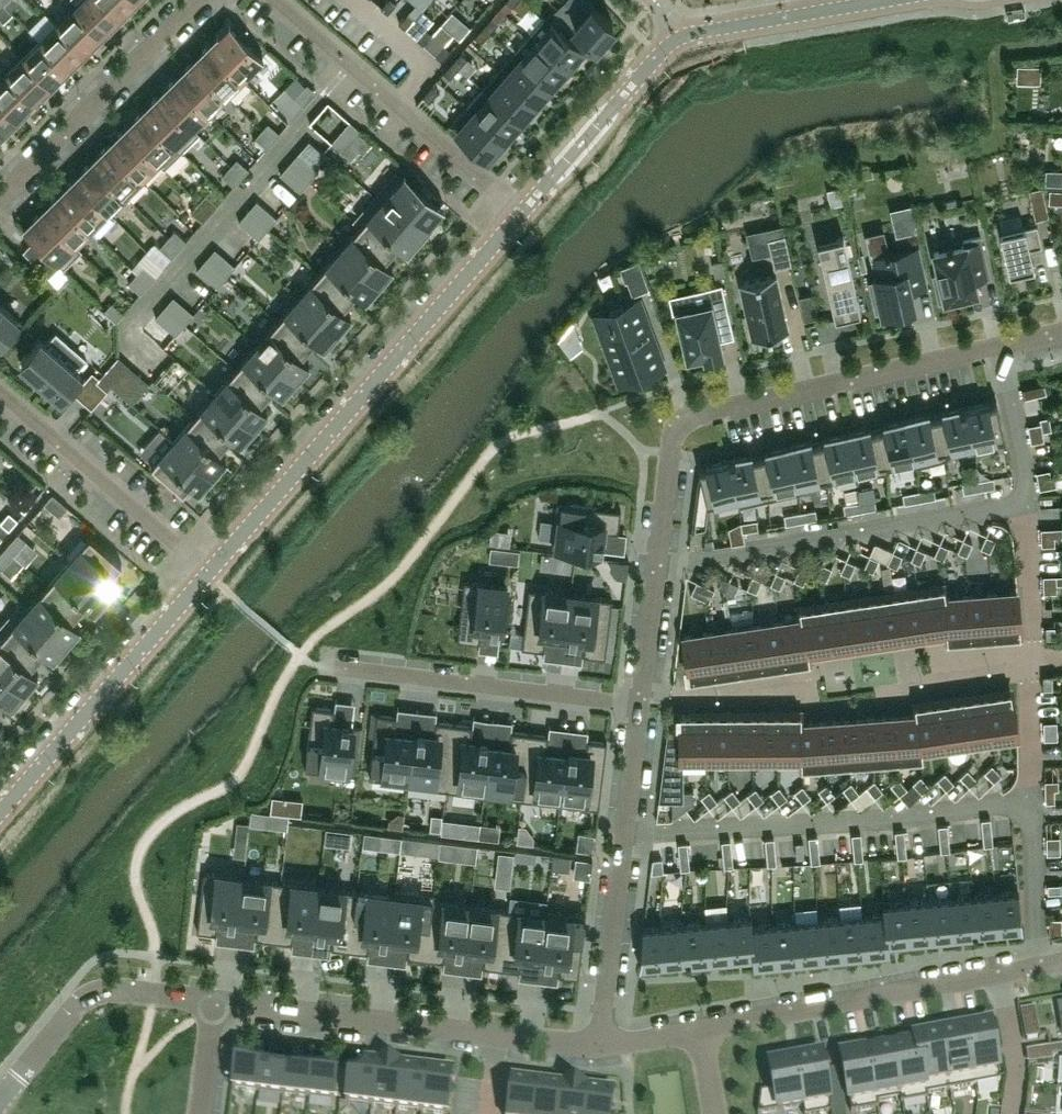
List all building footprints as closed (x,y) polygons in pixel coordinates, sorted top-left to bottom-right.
[(101,0),(78,0),(73,5),(101,33),(118,17),(101,0)] [(118,17),(134,0),(101,0),(118,17)] [(388,12),(397,1),(395,0),(386,0),(381,6),(388,12)] [(582,48),(585,44),(589,48),(612,21),(588,0),(565,0),(557,9),(574,24),(566,33),(552,21),(552,22),(582,48)] [(101,33),(73,5),(56,22),(84,50),(101,33)] [(399,21),(405,27),(414,17),(408,11),(399,21)] [(483,25),(490,31),(499,21),(491,15),(483,25)] [(544,16),(529,33),(536,40),(566,66),(582,48),(552,22),(544,16)] [(84,50),(56,22),(39,39),(67,67),(84,50)] [(481,41),(490,31),(483,25),(474,35),(481,41)] [(263,57),(227,26),(210,43),(243,76),(263,57)] [(416,37),(423,43),(432,32),(426,26),(416,37)] [(536,40),(529,33),(514,51),(513,51),(550,84),(566,66),(536,40)] [(67,67),(39,39),(22,55),(50,84),(67,67)] [(243,76),(210,43),(193,60),(226,93),(243,76)] [(451,49),(444,43),(435,53),(442,59),(451,49)] [(461,50),(452,61),(459,66),(467,56),(461,50)] [(513,51),(498,69),(535,101),(550,84),(513,51)] [(22,55),(7,71),(0,65),(0,66),(34,100),(50,84),(22,55)] [(226,93),(193,60),(176,76),(209,110),(226,93)] [(459,66),(452,61),(443,71),(450,76),(459,66)] [(0,66),(0,100),(17,117),(34,100),(0,66)] [(498,69),(482,87),(519,119),(535,101),(498,69)] [(295,97),(305,85),(296,75),(284,87),(295,97)] [(209,110),(176,76),(159,93),(199,133),(200,132),(193,126),(209,110)] [(304,105),(316,91),(315,90),(307,83),(305,85),(295,97),(304,105)] [(432,84),(423,94),(430,100),(439,89),(432,84)] [(467,104),(467,105),(504,137),(519,119),(482,87),(467,104)] [(199,133),(159,93),(142,110),(182,150),(199,133)] [(0,100),(0,133),(0,134),(17,117),(0,100)] [(487,156),(504,137),(467,105),(450,123),(487,156)] [(182,150),(142,110),(125,126),(165,166),(182,150)] [(324,122),(331,114),(327,110),(320,118),(324,122)] [(351,140),(360,130),(361,129),(350,120),(332,141),(343,150),(351,140)] [(280,132),(268,121),(261,130),(273,140),(280,132)] [(165,166),(125,126),(109,143),(142,177),(158,161),(164,167),(165,166)] [(273,140),(261,130),(253,138),(266,149),(273,140)] [(351,140),(343,150),(351,157),(359,148),(351,140)] [(142,177),(109,143),(92,160),(125,194),(142,177)] [(319,169),(299,151),(298,151),(289,162),(310,180),(319,169)] [(242,176),(249,168),(237,157),(229,166),(242,176)] [(125,194),(92,160),(75,177),(115,216),(109,209),(125,194)] [(310,180),(289,162),(280,172),(300,190),(310,180)] [(242,176),(229,166),(222,174),(234,185),(242,176)] [(1045,183),(1061,184),(1061,169),(1046,168),(1045,183)] [(441,209),(396,169),(374,194),(420,234),(441,209)] [(115,216),(75,177),(58,193),(98,233),(115,216)] [(1049,204),(1061,204),(1061,190),(1049,189),(1049,204)] [(98,233),(58,193),(41,210),(81,250),(82,249),(76,243),(91,228),(97,234),(98,233)] [(218,204),(206,193),(198,202),(210,212),(218,204)] [(420,234),(374,194),(354,218),(392,251),(399,243),(406,250),(420,234)] [(1035,219),(1049,216),(1045,198),(1031,201),(1035,219)] [(277,217),(257,199),(248,209),(268,227),(277,217)] [(210,212),(198,202),(191,210),(203,221),(210,212)] [(259,238),(268,227),(248,209),(238,220),(259,238)] [(81,250),(41,210),(24,227),(63,267),(81,250)] [(392,251),(354,218),(353,219),(359,225),(339,248),(378,281),(392,266),(385,259),(392,251)] [(1036,223),(1000,231),(1010,275),(1035,270),(1030,246),(1041,244),(1036,223)] [(187,240),(174,229),(167,237),(179,248),(187,240)] [(885,229),(866,233),(872,256),(876,274),(874,275),(875,279),(870,281),(876,309),(882,308),(883,312),(914,305),(910,288),(910,286),(912,282),(924,279),(925,283),(925,285),(927,284),(918,246),(890,252),(890,250),(885,229)] [(791,263),(785,233),(767,237),(774,267),(791,263)] [(818,241),(835,316),(861,310),(844,235),(818,241)] [(933,273),(939,299),(977,291),(974,279),(989,275),(980,235),(963,239),(964,243),(952,246),(952,243),(946,245),(947,247),(934,250),(939,272),(933,273)] [(172,257),(179,248),(167,237),(160,246),(172,257)] [(60,264),(34,238),(23,249),(49,275),(50,275),(46,271),(56,262),(59,265),(60,264)] [(235,265),(215,247),(206,257),(226,275),(235,265)] [(378,281),(339,248),(319,271),(350,299),(357,291),(365,297),(378,281)] [(863,251),(856,252),(861,270),(867,269),(863,251)] [(226,275),(206,257),(197,268),(217,286),(226,275)] [(722,260),(712,263),(715,277),(725,275),(722,260)] [(639,261),(620,268),(625,281),(628,280),(633,294),(649,288),(639,261)] [(155,275),(143,265),(136,273),(148,284),(155,275)] [(350,299),(319,271),(298,295),(337,329),(351,313),(343,307),(350,299)] [(148,284),(136,273),(128,282),(141,292),(148,284)] [(788,329),(776,273),(739,282),(752,337),(788,329)] [(704,352),(706,357),(722,353),(719,339),(714,317),(729,314),(722,282),(689,290),(692,306),(678,309),(688,355),(704,352)] [(811,292),(799,294),(805,322),(817,319),(811,292)] [(194,312),(174,295),(173,295),(164,305),(185,323),(194,312)] [(337,329),(298,295),(277,319),(309,347),(316,339),(323,345),(337,329)] [(124,312),(111,301),(104,310),(116,320),(124,312)] [(0,303),(0,339),(18,319),(0,303)] [(661,364),(638,303),(609,314),(611,320),(609,320),(611,325),(613,324),(615,330),(603,334),(618,377),(633,371),(634,374),(661,364)] [(185,323),(164,305),(155,316),(176,333),(185,323)] [(309,347),(277,319),(256,343),(295,377),(309,361),(302,355),(309,347)] [(55,330),(45,343),(41,339),(21,361),(62,396),(81,374),(76,370),(87,358),(55,330)] [(295,377),(256,343),(235,367),(267,395),(275,387),(281,393),(295,377)] [(107,389),(129,364),(118,355),(99,377),(97,379),(107,389)] [(267,395),(235,367),(214,391),(253,425),(268,409),(261,403),(267,395)] [(92,407),(107,389),(96,380),(97,379),(99,377),(92,371),(74,392),(92,407)] [(132,403),(150,382),(139,373),(122,394),(132,403)] [(1045,392),(1043,383),(1031,386),(1032,395),(1045,392)] [(253,425),(214,391),(194,415),(226,443),(233,435),(240,441),(253,425)] [(997,399),(989,401),(988,399),(965,404),(975,447),(1006,440),(997,399)] [(975,447),(965,404),(944,409),(942,409),(943,412),(937,413),(946,454),(947,454),(975,447)] [(929,412),(906,417),(916,461),(915,461),(916,464),(917,464),(946,457),(947,457),(947,454),(946,454),(937,413),(930,415),(929,412)] [(226,443),(194,415),(173,439),(212,473),(226,457),(219,451),(226,443)] [(1051,428),(1049,415),(1040,417),(1041,421),(1042,429),(1051,428)] [(916,461),(906,417),(885,422),(883,422),(884,425),(877,426),(887,468),(888,467),(915,461),(916,461)] [(1041,421),(1028,424),(1029,432),(1042,430),(1042,429),(1041,421)] [(870,425),(847,431),(857,474),(856,475),(857,477),(858,477),(887,470),(888,470),(888,467),(887,468),(877,426),(871,428),(870,425)] [(1044,438),(1042,430),(1029,432),(1031,440),(1044,438)] [(857,474),(847,431),(824,436),(825,438),(818,440),(828,481),(856,475),(857,474)] [(212,473),(173,439),(152,463),(183,491),(191,482),(198,488),(212,473)] [(828,481),(818,440),(812,441),(811,439),(788,444),(798,488),(799,487),(828,481)] [(800,490),(799,487),(798,488),(788,444),(767,449),(765,449),(766,452),(759,453),(769,497),(799,490),(800,490)] [(752,452),(729,457),(738,496),(737,496),(738,504),(740,504),(769,497),(759,453),(753,455),(752,452)] [(714,499),(715,501),(737,496),(738,496),(729,457),(706,463),(707,465),(699,467),(701,474),(698,475),(692,528),(707,526),(711,499),(714,499)] [(1051,476),(1049,468),(1036,471),(1038,479),(1051,476)] [(977,479),(979,488),(995,486),(993,476),(977,479)] [(1055,476),(1051,476),(1038,479),(1039,487),(1052,485),(1056,484),(1055,476)] [(979,488),(977,479),(962,482),(963,491),(979,488)] [(918,490),(920,499),(935,496),(934,487),(918,490)] [(920,499),(918,490),(902,492),(904,501),(920,499)] [(68,506),(52,492),(44,502),(60,515),(68,506)] [(24,511),(33,500),(25,493),(16,503),(24,511)] [(859,500),(861,509),(876,506),(875,497),(859,500)] [(861,509),(859,500),(843,503),(845,512),(861,509)] [(618,531),(621,509),(557,502),(552,545),(600,550),(602,529),(618,531)] [(800,510),(801,519),(802,519),(817,517),(815,508),(800,510)] [(801,519),(800,510),(784,513),(786,522),(801,519)] [(18,518),(9,511),(0,521),(9,529),(18,518)] [(758,527),(757,518),(740,521),(742,530),(758,527)] [(1054,526),(1041,527),(1041,535),(1054,535),(1054,526)] [(491,529),(490,542),(497,543),(498,530),(491,529)] [(14,554),(26,539),(18,532),(5,546),(14,554)] [(990,550),(996,538),(986,533),(981,546),(990,550)] [(122,562),(90,534),(69,559),(108,593),(121,577),(114,571),(122,562)] [(1055,544),(1054,535),(1041,535),(1041,544),(1055,544)] [(967,554),(972,542),(963,537),(957,550),(967,554)] [(943,558),(949,546),(940,541),(934,554),(943,558)] [(920,562),(926,550),(916,545),(911,558),(920,562)] [(14,554),(5,546),(0,552),(0,567),(1,568),(14,554)] [(508,547),(506,561),(518,562),(520,548),(508,547)] [(896,566),(902,554),(893,550),(887,562),(896,566)] [(873,570),(879,558),(869,554),(864,566),(873,570)] [(850,574),(855,562),(846,558),(840,570),(850,574)] [(108,593),(69,559),(48,583),(79,610),(86,602),(93,609),(108,593)] [(826,579),(832,566),(823,562),(817,574),(826,579)] [(803,583),(809,570),(799,566),(794,578),(803,583)] [(780,587),(785,574),(776,570),(770,582),(780,587)] [(756,591),(762,578),(753,574),(747,587),(756,591)] [(1056,582),(1056,574),(1043,574),(1043,583),(1056,582)] [(724,589),(729,578),(723,575),(718,586),(724,589)] [(733,595),(738,583),(729,578),(724,589),(723,591),(733,595)] [(700,596),(706,583),(696,579),(691,591),(700,596)] [(502,628),(507,585),(464,580),(457,638),(479,641),(481,625),(502,628)] [(1057,591),(1056,582),(1043,583),(1044,591),(1057,591)] [(79,610),(48,583),(28,606),(21,600),(20,601),(66,640),(80,625),(72,618),(79,610)] [(709,600),(715,587),(706,583),(700,596),(709,600)] [(945,596),(946,596),(945,586),(918,590),(924,632),(946,629),(948,629),(945,596)] [(529,588),(522,646),(544,649),(546,633),(566,635),(571,593),(529,588)] [(924,632),(918,590),(895,594),(901,636),(924,632)] [(1020,632),(1017,590),(992,592),(996,634),(1020,632)] [(996,634),(992,592),(969,594),(972,636),(996,634)] [(606,656),(613,598),(571,593),(566,635),(585,638),(583,654),(606,656)] [(901,636),(895,594),(871,597),(877,639),(901,636)] [(972,636),(969,594),(946,596),(945,596),(948,629),(946,629),(947,638),(972,636)] [(877,639),(871,597),(848,601),(854,643),(877,639)] [(20,601),(0,624),(0,625),(38,658),(45,650),(52,657),(66,640),(20,601)] [(854,643),(848,601),(824,604),(831,646),(854,643)] [(831,646),(824,604),(800,608),(801,617),(802,617),(807,650),(808,650),(831,646)] [(802,617),(801,617),(779,621),(785,662),(810,659),(808,650),(807,650),(802,617)] [(785,662),(779,621),(755,624),(762,666),(785,662)] [(762,666),(755,624),(732,628),(738,669),(762,666)] [(0,625),(0,627),(5,631),(0,637),(0,667),(24,688),(38,672),(31,666),(38,658),(0,625)] [(1054,625),(1046,625),(1046,639),(1055,639),(1054,625)] [(738,669),(732,628),(708,631),(715,673),(738,669)] [(715,673),(708,631),(684,635),(690,677),(715,673)] [(0,667),(0,702),(3,698),(10,704),(24,688),(0,667)] [(1052,687),(1052,674),(1043,674),(1043,688),(1052,687)] [(1017,733),(1011,691),(986,694),(993,736),(1017,733)] [(993,736),(986,694),(963,698),(969,740),(993,736)] [(969,740),(963,698),(940,701),(946,743),(969,740)] [(946,743),(940,701),(916,704),(919,723),(921,756),(922,756),(922,747),(946,743)] [(919,723),(916,704),(915,705),(916,714),(894,715),(897,758),(921,756),(919,723)] [(347,774),(353,726),(333,723),(334,707),(312,705),(304,769),(347,774)] [(408,781),(414,733),(395,730),(396,715),(377,712),(369,777),(407,781),(408,781)] [(753,756),(753,713),(729,714),(729,756),(753,756)] [(777,756),(776,713),(753,713),(753,756),(777,756)] [(800,724),(800,713),(776,713),(777,756),(801,756),(801,765),(803,765),(802,756),(800,724)] [(827,763),(823,721),(801,722),(801,713),(800,713),(800,724),(802,756),(803,765),(827,763)] [(706,756),(705,714),(680,714),(680,727),(682,727),(682,756),(683,756),(706,756)] [(729,756),(729,714),(705,714),(706,756),(729,756)] [(897,758),(894,715),(871,717),(874,759),(897,758)] [(874,759),(871,717),(847,719),(850,761),(874,759)] [(850,761),(847,719),(823,721),(827,763),(850,761)] [(446,789),(454,722),(436,720),(434,735),(414,733),(408,781),(407,781),(407,784),(446,789)] [(1057,729),(1057,720),(1043,720),(1044,729),(1057,729)] [(484,793),(490,742),(470,739),(472,724),(454,722),(446,789),(484,793)] [(353,726),(347,774),(356,775),(362,727),(353,726)] [(683,789),(683,760),(683,756),(682,756),(682,727),(680,727),(668,727),(665,751),(662,770),(659,799),(672,799),(672,817),(683,808),(683,789)] [(522,798),(530,731),(511,729),(509,744),(490,742),(484,793),(522,798)] [(1057,737),(1057,729),(1044,729),(1044,738),(1057,737)] [(560,802),(566,751),(546,749),(548,733),(530,731),(522,798),(560,802)] [(599,807),(607,741),(587,738),(585,754),(566,751),(560,802),(599,807)] [(994,780),(1001,772),(992,763),(984,770),(994,780)] [(977,777),(967,767),(960,774),(969,784),(977,777)] [(954,780),(945,770),(937,777),(946,787),(954,780)] [(929,784),(920,774),(913,781),(922,791),(929,784)] [(907,786),(898,776),(891,782),(899,793),(907,786)] [(883,789),(874,778),(866,785),(875,795),(883,789)] [(1058,787),(1058,779),(1045,779),(1045,787),(1058,787)] [(859,791),(851,780),(843,786),(851,797),(859,791)] [(835,792),(826,782),(818,788),(827,799),(835,792)] [(811,794),(802,783),(794,790),(803,800),(811,794)] [(787,795),(779,784),(771,791),(779,801),(787,795)] [(764,797),(755,786),(747,792),(756,803),(764,797)] [(740,798),(732,787),(724,793),(732,804),(740,798)] [(1059,800),(1058,787),(1045,787),(1045,801),(1059,800)] [(717,799),(709,788),(701,794),(709,805),(717,799)] [(694,800),(694,789),(683,789),(683,808),(694,800)] [(272,795),(270,810),(286,812),(288,797),(272,795)] [(251,809),(250,822),(258,823),(259,810),(251,809)] [(982,831),(991,830),(990,817),(981,818),(982,831)] [(237,820),(236,832),(247,834),(249,822),(237,820)] [(939,837),(948,836),(947,823),(938,824),(939,837)] [(326,827),(324,841),(332,842),(334,828),(326,827)] [(896,843),(905,842),(904,829),(895,830),(896,843)] [(991,830),(982,831),(984,844),(993,843),(991,830)] [(370,832),(368,845),(378,846),(380,833),(370,832)] [(853,846),(862,845),(861,832),(852,833),(853,846)] [(810,849),(819,848),(817,835),(808,835),(810,849)] [(1059,835),(1046,835),(1046,844),(1060,844),(1059,835)] [(948,836),(939,837),(941,850),(950,849),(948,836)] [(766,851),(775,850),(774,837),(765,838),(766,851)] [(723,853),(732,852),(730,839),(721,840),(723,853)] [(440,840),(439,855),(454,857),(456,842),(440,840)] [(679,855),(688,854),(687,841),(678,842),(679,855)] [(905,842),(896,843),(898,856),(907,855),(905,842)] [(1060,852),(1060,844),(1046,844),(1047,853),(1060,852)] [(862,845),(853,846),(854,859),(863,858),(862,845)] [(819,848),(810,849),(811,862),(820,861),(819,848)] [(515,850),(514,859),(527,860),(528,851),(515,850)] [(775,850),(766,851),(767,864),(776,863),(775,850)] [(723,853),(724,866),(729,866),(733,865),(732,852),(723,853)] [(553,854),(551,868),(569,870),(571,856),(553,854)] [(688,854),(679,855),(681,868),(689,867),(688,854)] [(662,857),(653,858),(651,872),(663,870),(662,857)] [(238,919),(243,876),(204,871),(197,930),(216,932),(218,917),(238,919)] [(274,939),(281,881),(243,876),(238,919),(257,922),(255,937),(274,939)] [(314,928),(319,885),(281,881),(274,939),(292,942),(294,926),(314,928)] [(1048,891),(1061,891),(1061,882),(1048,883),(1048,891)] [(350,949),(357,890),(319,885),(314,928),(333,931),(331,946),(350,949)] [(433,899),(434,899),(435,891),(394,886),(393,894),(395,894),(390,938),(409,940),(407,956),(426,958),(433,899)] [(395,894),(393,894),(357,890),(350,949),(368,951),(370,935),(390,938),(395,894)] [(996,892),(999,929),(1022,926),(1019,890),(996,892)] [(999,929),(996,892),(973,894),(977,931),(999,929)] [(977,931),(973,894),(951,896),(955,933),(977,931)] [(955,933),(951,896),(929,899),(933,935),(955,933)] [(465,947),(471,904),(434,899),(433,899),(426,958),(444,960),(446,944),(465,947)] [(933,935),(929,899),(907,901),(910,938),(933,935)] [(885,912),(888,940),(889,940),(910,938),(907,901),(883,903),(884,912),(885,912)] [(501,967),(508,908),(471,904),(465,947),(485,949),(483,965),(501,967)] [(578,976),(586,912),(546,907),(545,913),(546,913),(541,956),(560,958),(559,974),(578,976)] [(546,913),(545,913),(508,908),(501,967),(520,969),(521,954),(541,956),(546,913)] [(884,912),(863,914),(866,951),(889,948),(889,940),(888,940),(885,912),(884,912)] [(863,914),(841,916),(844,953),(866,951),(863,914)] [(751,925),(752,925),(751,916),(728,919),(731,955),(753,953),(754,953),(751,925)] [(841,916),(818,918),(822,955),(844,953),(841,916)] [(1049,917),(1050,934),(1061,932),(1061,921),(1061,917),(1049,917)] [(818,918),(796,921),(800,957),(822,955),(818,918)] [(706,921),(710,957),(731,955),(728,919),(706,921)] [(710,957),(706,921),(684,923),(687,960),(710,957)] [(796,921),(774,923),(777,960),(800,957),(796,921)] [(661,925),(665,962),(682,960),(687,960),(684,923),(661,925)] [(753,953),(754,962),(777,960),(774,923),(752,925),(751,925),(754,953),(753,953)] [(665,962),(661,925),(643,927),(639,964),(665,962)] [(1026,1039),(1040,1037),(1035,1008),(1021,1010),(1026,1039)] [(990,1023),(964,1028),(975,1085),(1000,1081),(990,1023)] [(975,1085),(964,1028),(939,1033),(950,1090),(975,1085)] [(950,1090),(939,1033),(914,1037),(914,1042),(916,1041),(925,1094),(927,1094),(950,1090)] [(916,1041),(914,1042),(891,1046),(901,1098),(900,1098),(901,1104),(927,1099),(927,1094),(925,1094),(916,1041)] [(263,1049),(244,1047),(237,1046),(232,1089),(257,1093),(263,1049)] [(901,1098),(891,1046),(866,1050),(876,1103),(877,1103),(900,1098),(901,1098)] [(1051,1057),(1061,1055),(1061,1046),(1050,1048),(1051,1057)] [(283,1096),(288,1053),(263,1049),(257,1093),(283,1096)] [(876,1103),(866,1050),(841,1055),(851,1113),(878,1108),(877,1103),(876,1103)] [(308,1099),(313,1056),(288,1053),(283,1096),(308,1099)] [(837,1069),(824,1071),(821,1055),(795,1059),(804,1107),(803,1107),(804,1113),(819,1113),(831,1112),(831,1113),(845,1113),(837,1069)] [(334,1102),(339,1059),(313,1056),(308,1099),(334,1102)] [(795,1059),(769,1064),(774,1090),(760,1092),(758,1113),(759,1113),(803,1107),(804,1107),(795,1059)] [(376,1063),(351,1060),(345,1103),(371,1106),(376,1063)] [(396,1109),(401,1066),(376,1063),(371,1106),(396,1109)] [(422,1112),(427,1069),(401,1066),(396,1109),(422,1112)] [(437,1113),(447,1113),(452,1073),(427,1069),(422,1112),(437,1113)] [(512,1080),(507,1113),(533,1113),(537,1083),(512,1080)] [(563,1086),(537,1083),(533,1113),(559,1113),(563,1086)] [(588,1089),(563,1086),(559,1113),(585,1113),(588,1089)] [(613,1092),(588,1089),(585,1113),(611,1113),(613,1092)]
